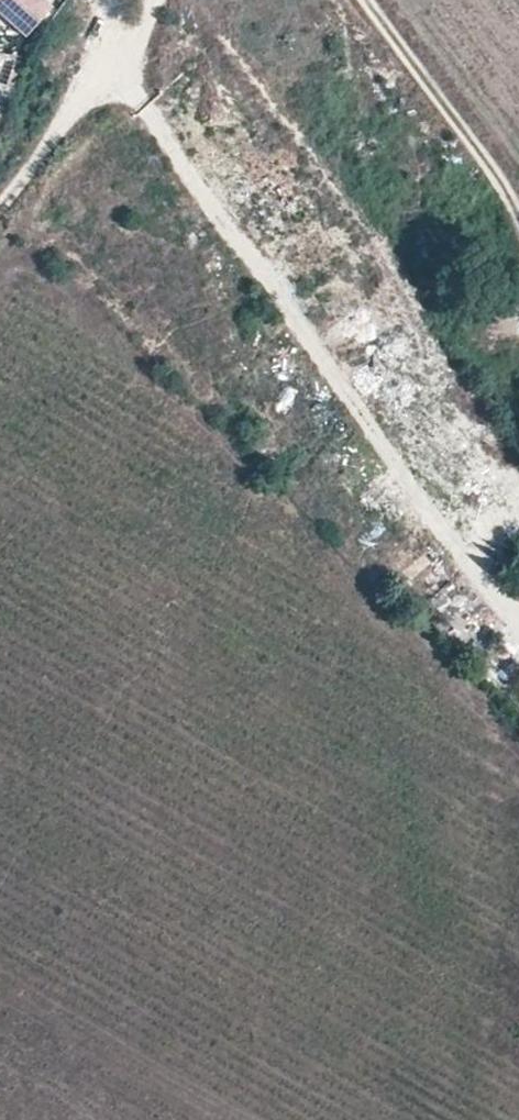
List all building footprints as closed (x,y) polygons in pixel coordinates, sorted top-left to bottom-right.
[(46,0),(0,0),(0,12),(26,35),(52,5),(46,0)]
